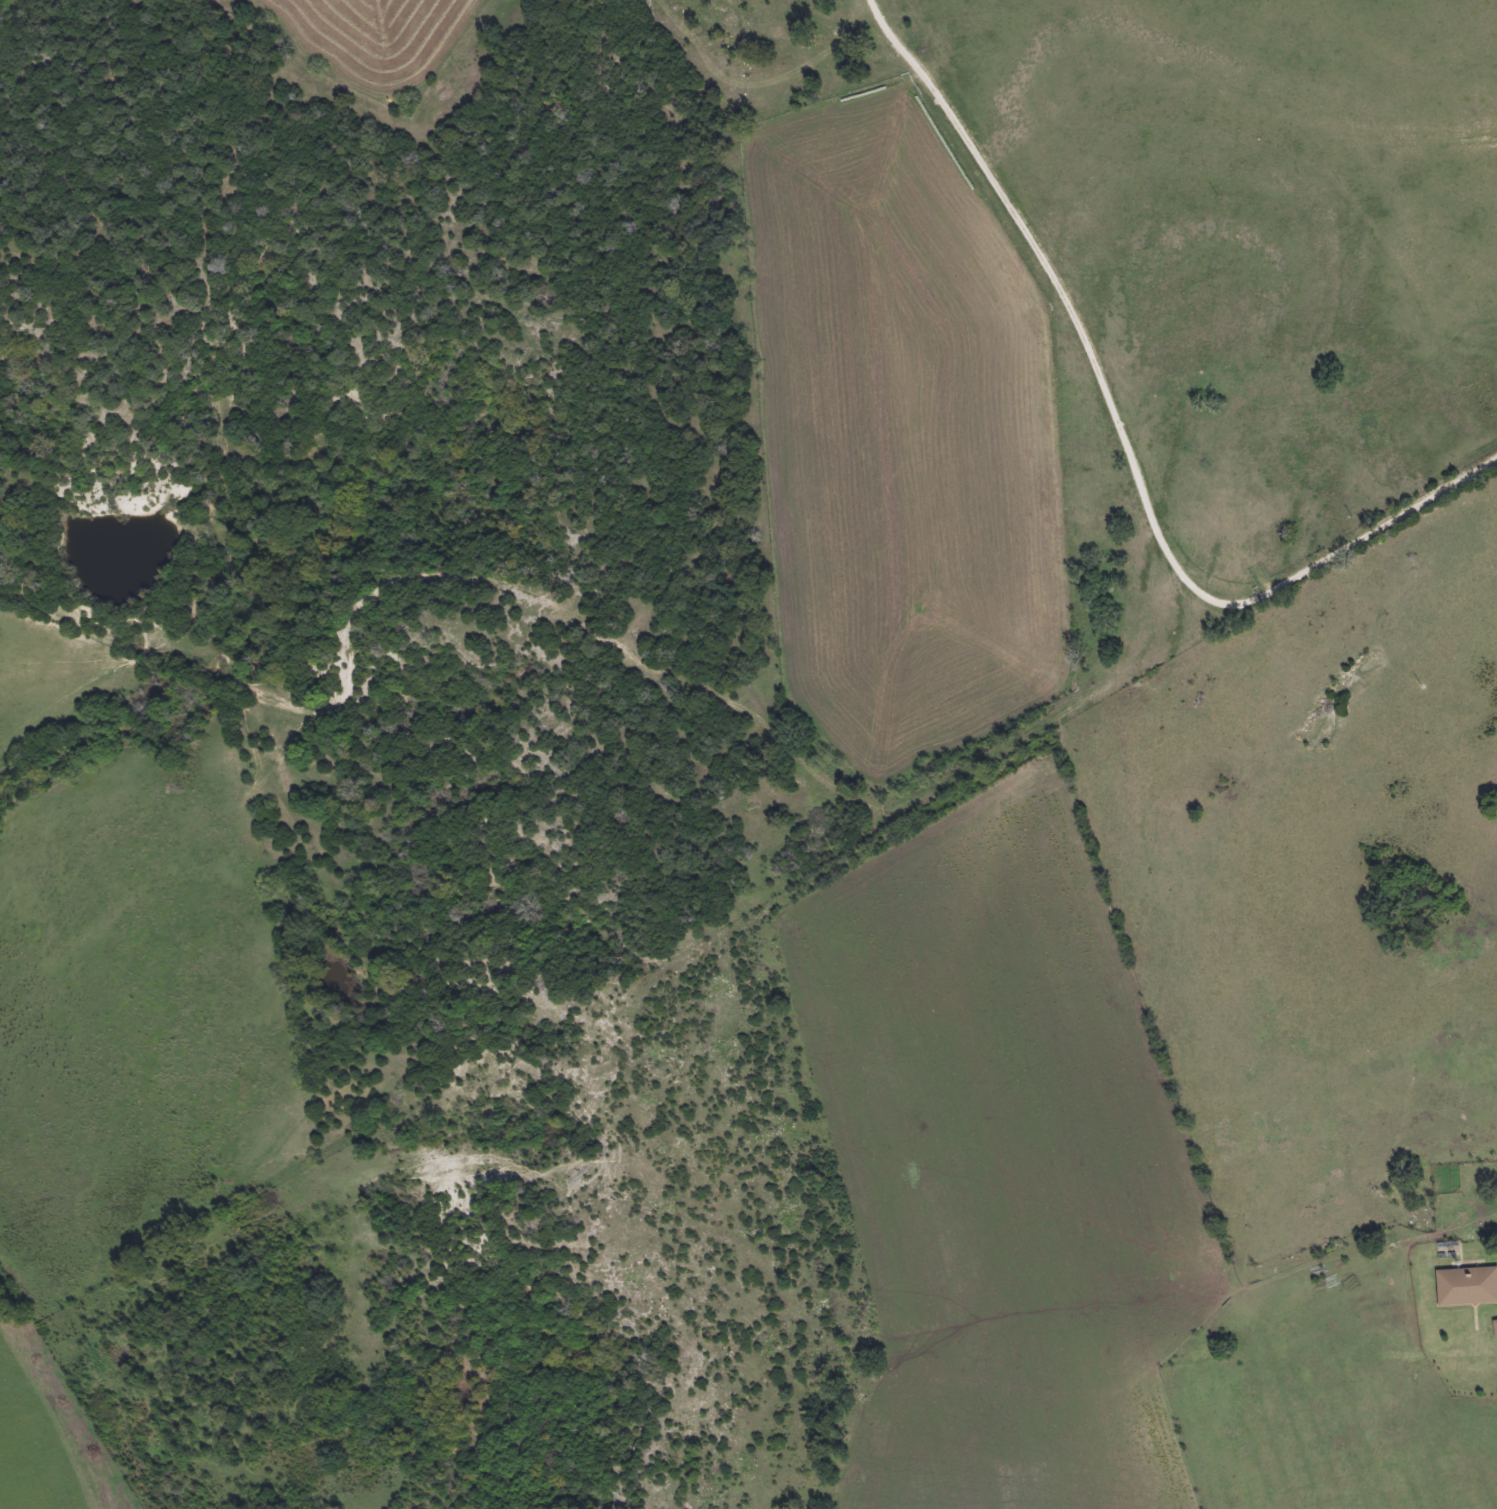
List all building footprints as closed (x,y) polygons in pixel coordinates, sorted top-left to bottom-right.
[(1438,1268),(1439,1305),(1496,1303),(1496,1267),(1438,1268)]
